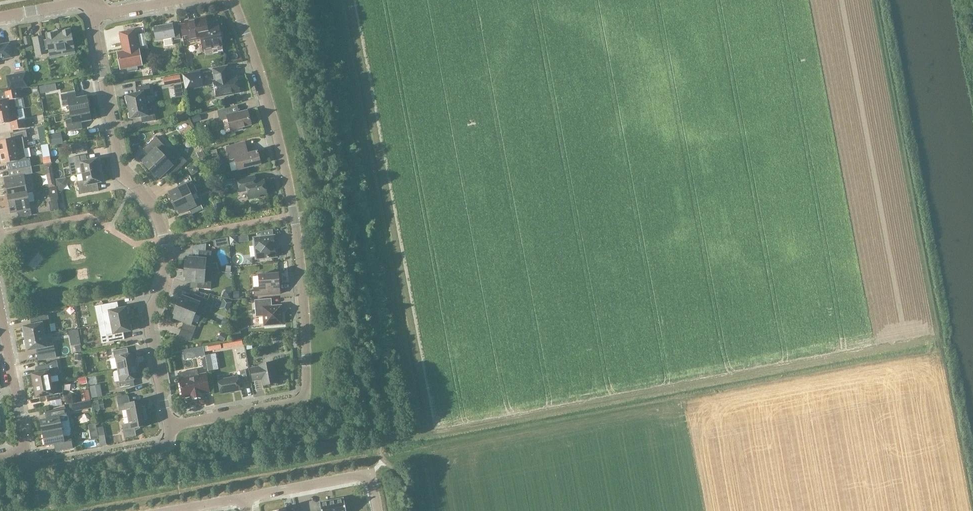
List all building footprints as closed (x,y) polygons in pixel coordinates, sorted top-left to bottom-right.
[(205,18),(185,21),(186,24),(180,25),(182,36),(188,35),(189,41),(201,39),(203,51),(222,47),(221,40),(222,37),(222,34),(219,32),(218,25),(211,26),(211,24),(208,22),(206,22),(205,18)] [(172,24),(153,27),(156,41),(174,37),(174,40),(180,39),(178,26),(172,27),(172,24)] [(73,48),(70,30),(46,35),(47,41),(44,41),(43,37),(33,39),(36,55),(46,53),(45,48),(48,47),(49,53),(57,51),(58,53),(65,51),(65,50),(73,48)] [(137,69),(137,64),(141,64),(138,49),(137,49),(133,31),(121,33),(123,48),(124,48),(125,53),(118,54),(121,67),(126,66),(127,71),(129,72),(136,71),(137,69)] [(12,57),(9,43),(0,45),(0,60),(12,57)] [(215,81),(213,81),(216,97),(240,93),(237,77),(229,78),(227,66),(213,69),(215,81)] [(25,73),(6,76),(9,91),(27,87),(25,73)] [(180,88),(179,78),(162,78),(162,88),(180,88)] [(128,107),(145,104),(144,97),(151,96),(149,85),(135,88),(137,94),(126,95),(128,107)] [(20,98),(18,90),(4,92),(6,100),(0,101),(0,113),(17,110),(15,99),(20,98)] [(70,112),(89,108),(87,97),(76,99),(75,93),(61,95),(63,106),(69,104),(70,112)] [(145,104),(128,107),(130,119),(141,117),(142,123),(156,120),(154,109),(147,111),(145,104)] [(231,107),(217,111),(220,121),(227,119),(231,132),(242,129),(241,127),(251,125),(247,110),(233,114),(231,107)] [(89,108),(70,112),(71,119),(66,120),(68,131),(82,128),(81,122),(91,120),(89,108)] [(18,121),(17,117),(18,117),(17,110),(0,113),(0,124),(10,123),(12,131),(26,128),(24,120),(18,121)] [(17,150),(23,148),(22,142),(21,138),(27,137),(26,130),(10,133),(11,139),(0,141),(0,153),(17,150)] [(149,171),(170,152),(156,137),(143,149),(145,148),(150,154),(142,161),(145,164),(144,165),(149,171)] [(235,161),(237,170),(261,164),(257,151),(247,154),(244,142),(226,147),(230,163),(235,161)] [(25,159),(23,148),(17,150),(0,153),(0,158),(1,164),(15,161),(16,169),(31,167),(30,158),(25,159)] [(176,162),(168,154),(170,152),(149,171),(155,177),(156,176),(159,178),(167,171),(172,176),(184,164),(179,159),(176,162)] [(100,168),(99,160),(97,160),(97,159),(87,161),(86,155),(72,157),(74,169),(81,167),(82,174),(99,171),(99,168),(100,168)] [(43,168),(46,180),(53,178),(50,166),(43,168)] [(83,180),(76,182),(79,195),(93,192),(91,184),(101,182),(101,181),(102,181),(101,173),(100,173),(99,171),(82,174),(83,180)] [(7,196),(27,192),(24,174),(4,178),(7,196)] [(191,195),(197,192),(189,176),(176,182),(179,188),(169,192),(170,196),(169,197),(172,204),(191,195)] [(251,177),(237,180),(240,192),(246,191),(248,199),(259,197),(258,195),(267,193),(264,181),(252,183),(251,177)] [(56,189),(47,190),(48,201),(56,200),(56,189)] [(27,192),(7,196),(11,213),(30,210),(27,192)] [(194,201),(191,195),(172,204),(176,211),(177,210),(179,214),(189,209),(192,215),(203,209),(198,199),(194,201)] [(49,202),(51,212),(59,210),(57,200),(49,202)] [(274,236),(254,238),(256,258),(267,257),(276,256),(274,236)] [(184,269),(205,271),(205,264),(210,264),(211,251),(199,250),(198,258),(187,257),(187,261),(185,261),(184,269)] [(205,271),(184,269),(184,277),(186,278),(185,281),(196,282),(196,288),(210,289),(212,271),(205,271)] [(280,294),(278,273),(258,275),(259,288),(253,288),(254,296),(280,294)] [(176,306),(195,314),(198,307),(204,310),(208,299),(195,294),(192,300),(182,296),(181,299),(179,299),(176,306)] [(263,316),(264,325),(282,324),(281,306),(268,307),(267,299),(254,300),(256,317),(263,316)] [(128,319),(126,308),(115,310),(114,303),(100,305),(104,324),(128,319)] [(191,324),(195,314),(176,306),(173,314),(175,315),(173,318),(184,322),(181,329),(193,334),(196,326),(191,324)] [(52,334),(50,325),(48,314),(34,317),(35,324),(23,327),(25,339),(52,334)] [(121,340),(120,333),(130,331),(128,319),(104,324),(108,343),(121,340)] [(52,334),(25,339),(27,351),(40,348),(41,355),(55,352),(52,334)] [(118,370),(137,366),(135,354),(130,354),(128,353),(127,348),(113,351),(114,358),(116,357),(118,370)] [(195,352),(195,362),(205,362),(204,352),(195,352)] [(51,383),(50,376),(59,374),(57,360),(46,362),(47,365),(37,366),(39,373),(30,374),(31,381),(33,380),(34,386),(51,383)] [(262,379),(263,385),(277,383),(273,363),(259,365),(259,367),(250,369),(252,381),(262,379)] [(137,366),(118,370),(120,382),(119,382),(120,389),(134,386),(133,381),(135,379),(139,378),(137,366)] [(209,392),(206,374),(197,375),(198,377),(194,378),(193,370),(178,373),(182,397),(190,396),(191,399),(202,397),(202,394),(209,392)] [(218,381),(220,394),(240,390),(239,384),(248,383),(245,370),(239,371),(240,376),(218,381)] [(51,383),(34,386),(35,391),(33,392),(35,398),(46,396),(47,402),(61,399),(60,393),(62,393),(62,382),(63,381),(51,383)] [(90,400),(97,400),(97,389),(89,389),(90,400)] [(128,417),(146,414),(143,401),(130,403),(129,397),(117,399),(119,411),(127,410),(128,417)] [(71,428),(68,415),(66,416),(65,409),(45,412),(46,419),(40,420),(43,433),(62,430),(71,428)] [(146,414),(128,417),(129,423),(122,425),(124,438),(136,436),(134,428),(148,425),(146,414)] [(72,448),(70,436),(71,428),(62,430),(43,433),(45,446),(54,444),(56,451),(72,448)] [(451,470),(433,473),(435,483),(453,480),(451,470)] [(319,503),(321,510),(346,510),(344,498),(319,503)]
